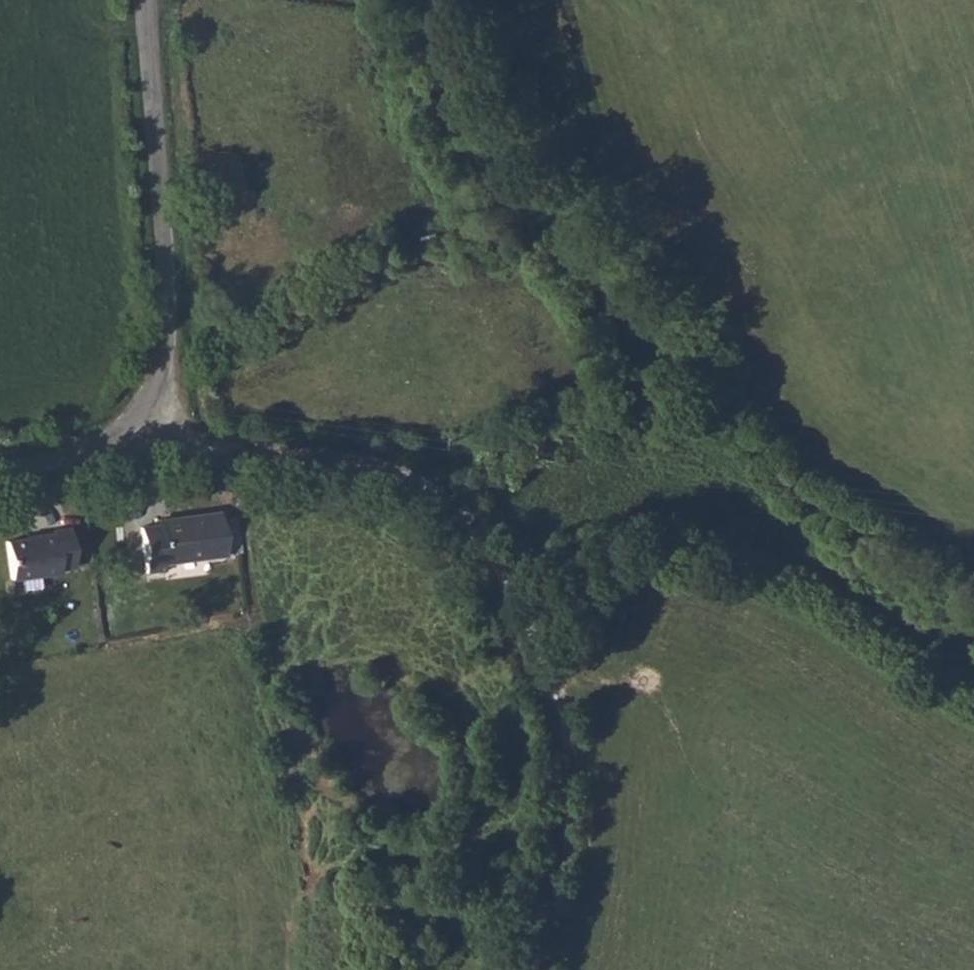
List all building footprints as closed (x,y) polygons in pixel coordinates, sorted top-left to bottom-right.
[(138,515),(146,561),(163,559),(162,551),(223,541),(216,498),(154,508),(154,513),(138,515)] [(2,535),(7,572),(72,564),(67,522),(48,524),(49,526),(31,529),(31,531),(2,535)]
